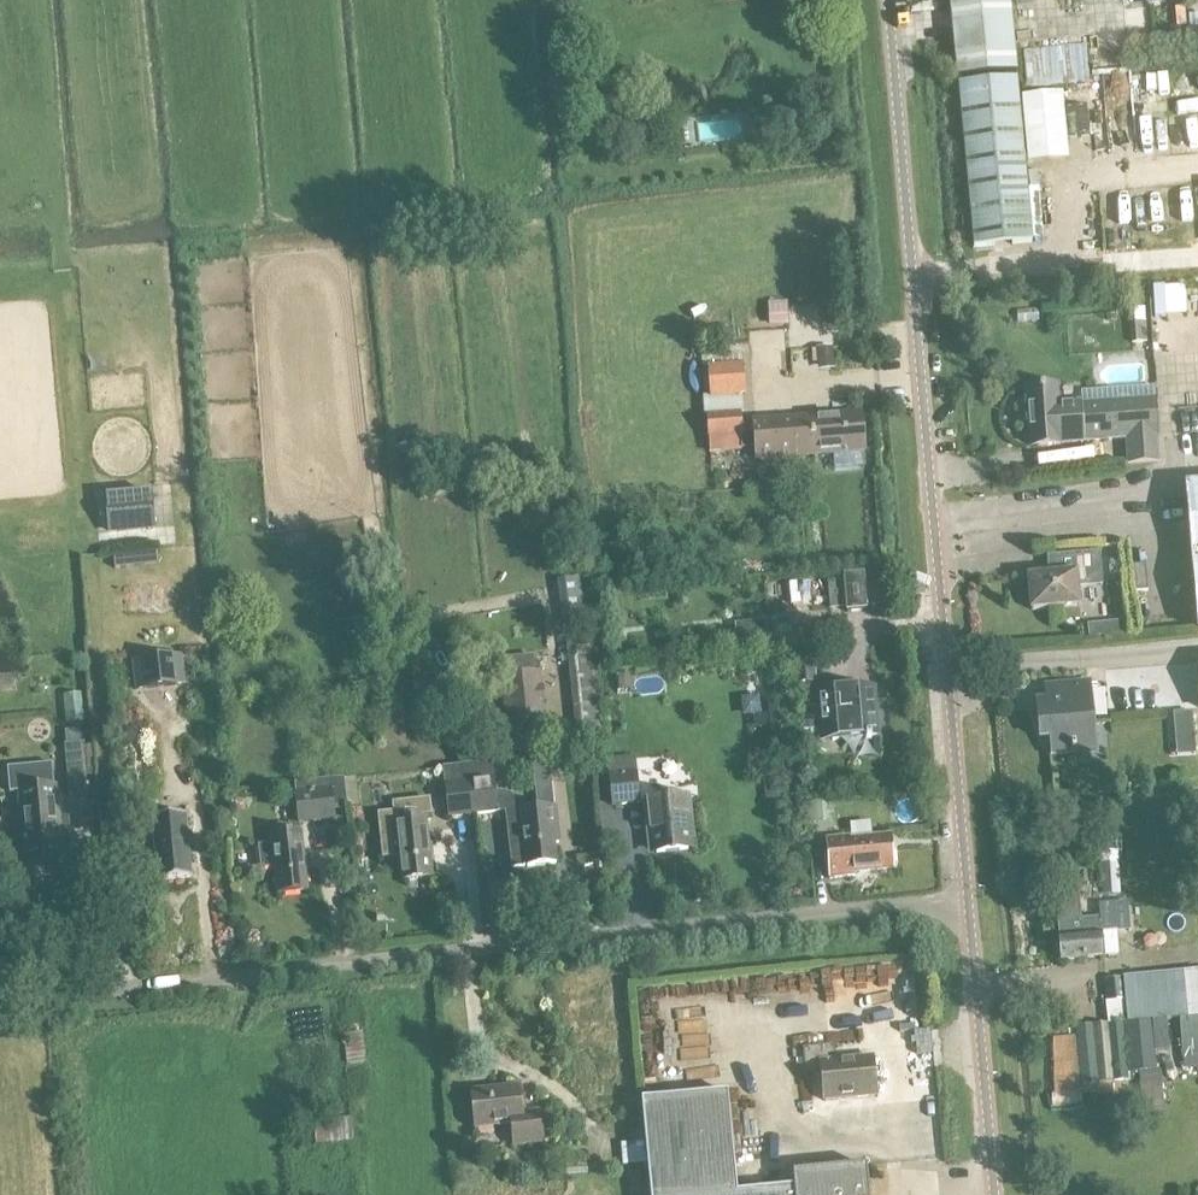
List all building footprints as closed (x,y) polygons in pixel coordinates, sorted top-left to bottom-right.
[(960,76),(1018,71),(1011,0),(953,0),(960,76)] [(1187,28),(1185,9),(1175,10),(1177,29),(1187,28)] [(1185,30),(1187,44),(1197,43),(1197,28),(1185,30)] [(1019,81),(961,86),(977,247),(1034,242),(1026,155),(1020,95),(1019,81)] [(980,288),(991,287),(990,277),(979,278),(980,288)] [(772,324),(791,324),(790,301),(770,302),(772,324)] [(1132,344),(1147,343),(1146,322),(1131,323),(1132,344)] [(821,369),(838,368),(835,345),(819,346),(821,369)] [(710,367),(703,368),(708,436),(742,434),(739,392),(746,391),(744,363),(710,367)] [(1055,389),(1030,391),(1035,447),(1074,445),(1073,442),(1124,438),(1126,463),(1157,461),(1157,452),(1155,401),(1056,408),(1055,389)] [(757,434),(742,435),(744,450),(758,449),(759,459),(841,452),(864,451),(861,412),(854,413),(841,414),(756,420),(757,434)] [(1189,487),(1197,590),(1197,486),(1189,487)] [(153,493),(106,498),(109,535),(156,530),(153,493)] [(1059,575),(1029,578),(1032,611),(1081,607),(1078,575),(1102,573),(1100,553),(1058,557),(1059,575)] [(1136,592),(1149,591),(1146,564),(1133,565),(1136,592)] [(833,611),(887,607),(884,575),(831,579),(833,611)] [(586,620),(580,577),(558,580),(564,623),(586,620)] [(794,648),(791,620),(737,625),(739,653),(794,648),(799,693),(802,693),(806,728),(823,727),(822,724),(832,723),(833,741),(879,736),(874,686),(830,691),(831,697),(820,697),(819,692),(818,692),(813,652),(810,646),(794,648)] [(623,661),(633,660),(632,651),(622,652),(623,661)] [(513,724),(542,721),(537,672),(545,671),(543,656),(505,660),(513,724)] [(133,663),(137,692),(186,686),(183,657),(133,663)] [(572,668),(570,668),(577,735),(584,735),(599,733),(597,709),(597,704),(596,704),(592,666),(572,668)] [(1091,696),(1099,695),(1098,685),(1090,686),(1090,683),(1047,687),(1049,702),(1039,703),(1043,741),(1053,740),(1055,758),(1078,755),(1078,751),(1096,749),(1091,696)] [(1175,731),(1194,730),(1192,712),(1173,713),(1175,731)] [(71,790),(86,789),(81,743),(67,744),(71,790)] [(536,779),(552,777),(549,755),(533,756),(536,779)] [(638,772),(636,756),(608,759),(613,806),(641,803),(638,772)] [(495,790),(492,761),(444,766),(449,815),(507,809),(510,832),(513,867),(528,866),(556,863),(553,830),(558,829),(556,804),(526,807),(525,805),(524,803),(522,801),(520,799),(519,798),(517,796),(513,793),(509,792),(505,790),(502,790),(499,790),(495,790)] [(55,766),(11,769),(12,794),(22,793),(25,825),(25,827),(18,828),(16,828),(18,844),(27,843),(28,865),(61,862),(60,844),(71,843),(67,801),(56,802),(55,787),(57,787),(55,766)] [(345,780),(298,785),(299,791),(301,821),(336,818),(335,812),(348,811),(348,808),(360,807),(357,779),(345,780)] [(659,851),(688,848),(684,815),(690,814),(688,796),(653,800),(659,851)] [(810,822),(837,820),(835,798),(808,800),(810,822)] [(394,812),(378,814),(383,859),(401,857),(403,879),(431,876),(426,823),(433,822),(431,799),(393,803),(394,812)] [(164,878),(191,875),(186,814),(159,816),(164,878)] [(307,890),(301,833),(273,836),(274,845),(259,846),(261,867),(276,866),(278,893),(307,890)] [(852,835),(827,838),(831,878),(832,878),(856,876),(855,872),(895,868),(892,837),(873,838),(852,840),(852,835)] [(1104,892),(1123,891),(1121,848),(1102,850),(1104,892)] [(1081,894),(1058,896),(1062,961),(1066,960),(1105,956),(1119,954),(1117,932),(1132,932),(1129,902),(1101,904),(1101,913),(1101,917),(1082,918),(1081,894)] [(1078,1025),(1083,1084),(1131,1081),(1130,1075),(1157,1073),(1160,1072),(1157,1045),(1155,1021),(1157,1021),(1180,1019),(1197,1018),(1197,971),(1157,974),(1127,977),(1106,979),(1110,1023),(1078,1025)] [(836,1061),(835,1045),(805,1048),(807,1071),(822,1069),(824,1100),(877,1096),(874,1057),(836,1061)] [(524,1112),(521,1084),(472,1090),(477,1129),(514,1125),(516,1144),(543,1141),(539,1111),(524,1112)] [(646,1139),(648,1161),(651,1194),(870,1194),(867,1166),(793,1173),(795,1187),(739,1192),(728,1091),(641,1100),(646,1139)] [(625,1164),(648,1161),(646,1139),(623,1141),(625,1164)] [(567,1176),(588,1175),(588,1164),(567,1166),(567,1176)] [(641,1171),(630,1171),(632,1194),(643,1194),(641,1171)]
